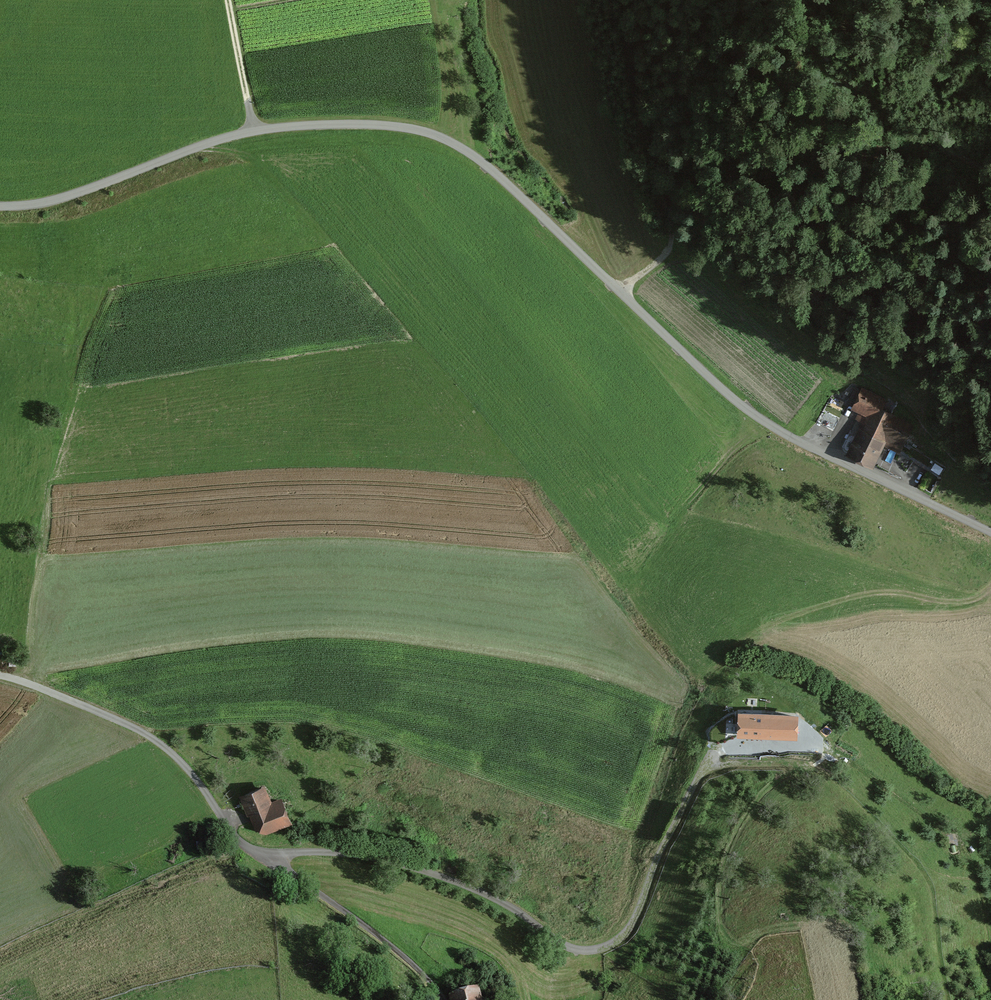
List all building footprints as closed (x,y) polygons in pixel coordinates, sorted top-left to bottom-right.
[(883,401),(861,391),(853,410),(866,415),(847,457),(869,466),(881,439),(896,446),(907,423),(878,410),(883,401)] [(796,714),(740,712),(740,732),(795,735),(796,714)] [(262,785),(236,796),(254,839),(288,824),(279,802),(271,805),(262,785)] [(445,998),(446,999),(474,999),(471,989),(445,998)]
